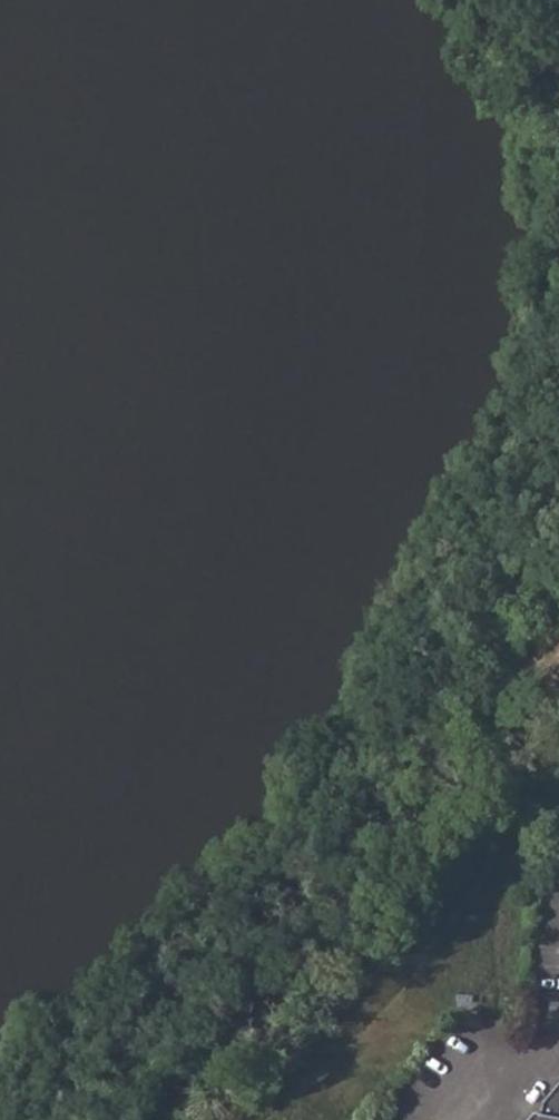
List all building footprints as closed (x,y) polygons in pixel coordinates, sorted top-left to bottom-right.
[(538,1119),(558,1119),(558,1096),(538,1119)]
